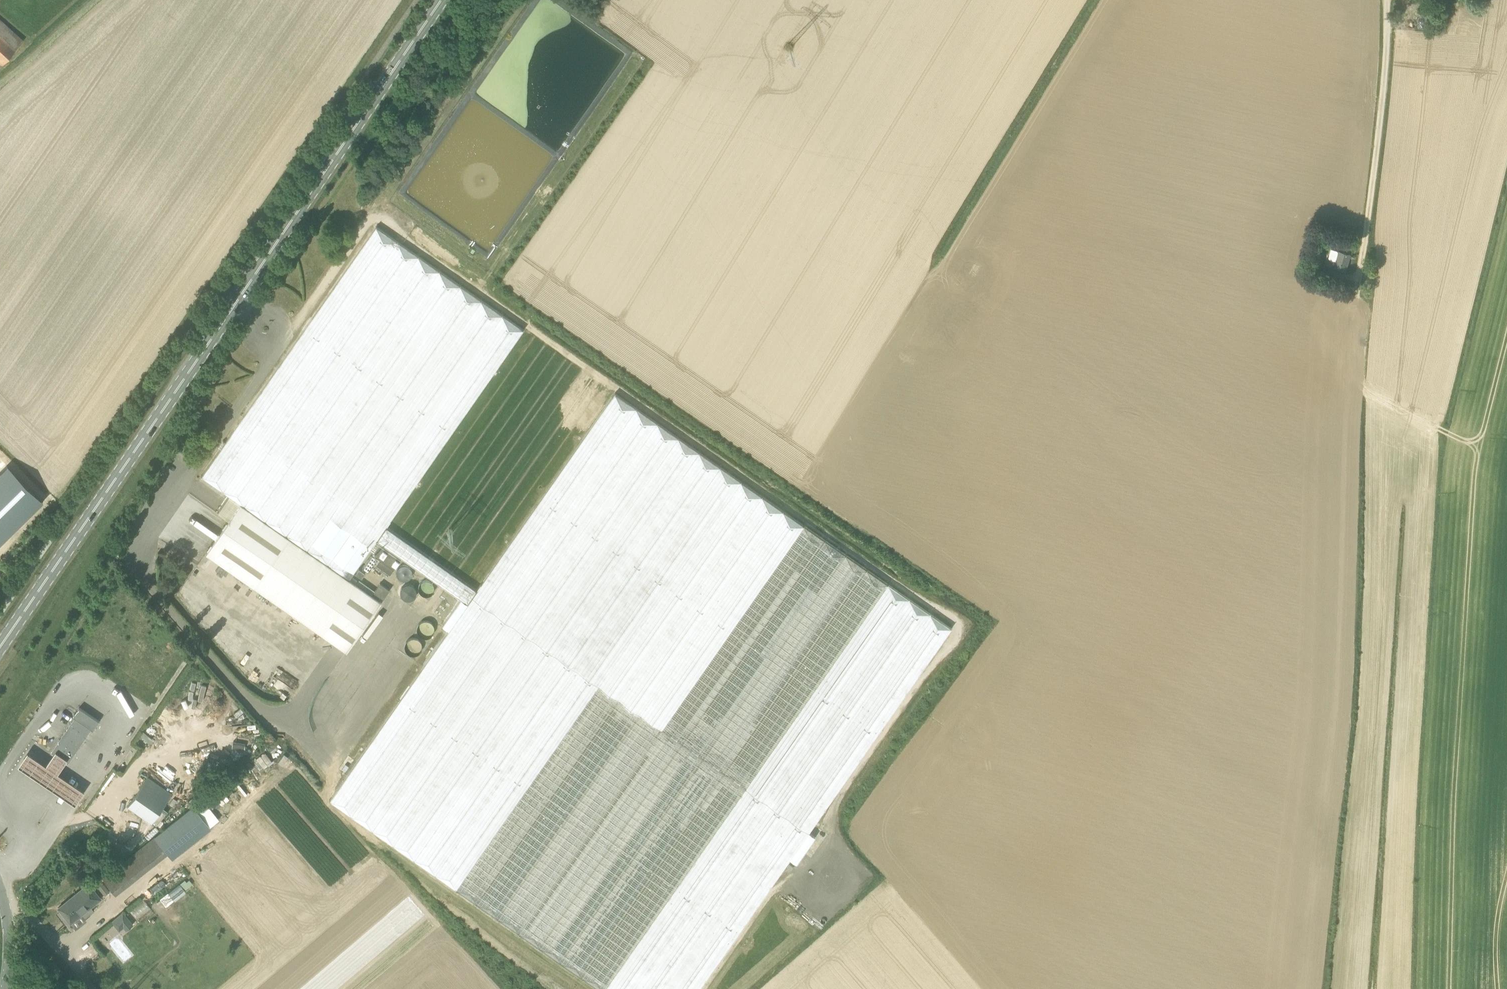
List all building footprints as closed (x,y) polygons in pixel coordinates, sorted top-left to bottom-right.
[(0,19),(0,66),(3,63),(16,48),(23,40),(0,19)] [(201,476),(240,503),(348,579),(372,546),(376,540),(388,526),(523,328),(386,233),(376,226),(201,476)] [(1350,254),(1340,251),(1332,248),(1329,259),(1337,262),(1335,267),(1345,271),(1350,254)] [(741,481),(615,393),(478,589),(388,526),(376,540),(393,552),(461,598),(442,626),(449,630),(329,801),(456,889),(598,988),(699,988),(791,859),(797,863),(816,836),(809,831),(953,628),(741,481)] [(41,502),(6,466),(0,472),(0,543),(41,502)] [(348,579),(240,503),(206,553),(346,651),(380,602),(348,579)] [(379,545),(372,554),(379,559),(375,564),(390,574),(400,560),(379,545)] [(176,595),(187,603),(201,583),(199,581),(205,572),(197,566),(176,595)] [(359,568),(355,573),(362,578),(365,573),(359,568)] [(380,583),(377,586),(373,592),(383,599),(389,590),(380,583)] [(200,621),(216,631),(233,604),(217,593),(200,621)] [(421,621),(423,633),(432,632),(430,619),(421,621)] [(249,660),(261,667),(269,654),(307,677),(315,664),(260,632),(253,643),(239,635),(234,644),(244,650),(239,658),(247,663),(249,660)] [(68,763),(81,743),(91,728),(93,729),(96,725),(99,721),(79,707),(76,712),(73,716),(75,717),(51,751),(54,753),(65,761),(68,763)] [(65,761),(54,753),(46,765),(27,752),(18,765),(75,804),(84,791),(57,773),(65,761)] [(169,797),(145,780),(109,833),(133,850),(169,797)] [(194,806),(155,837),(167,852),(172,859),(211,828),(194,806)] [(167,852),(155,837),(148,842),(160,857),(167,852)] [(115,894),(129,882),(117,867),(103,879),(115,894)] [(824,883),(837,891),(844,880),(832,872),(824,883)] [(70,923),(82,914),(85,918),(94,910),(91,906),(101,898),(88,883),(58,908),(70,923)] [(110,891),(103,883),(97,887),(105,896),(110,891)] [(111,922),(119,931),(123,927),(126,930),(132,925),(122,913),(111,922)]
